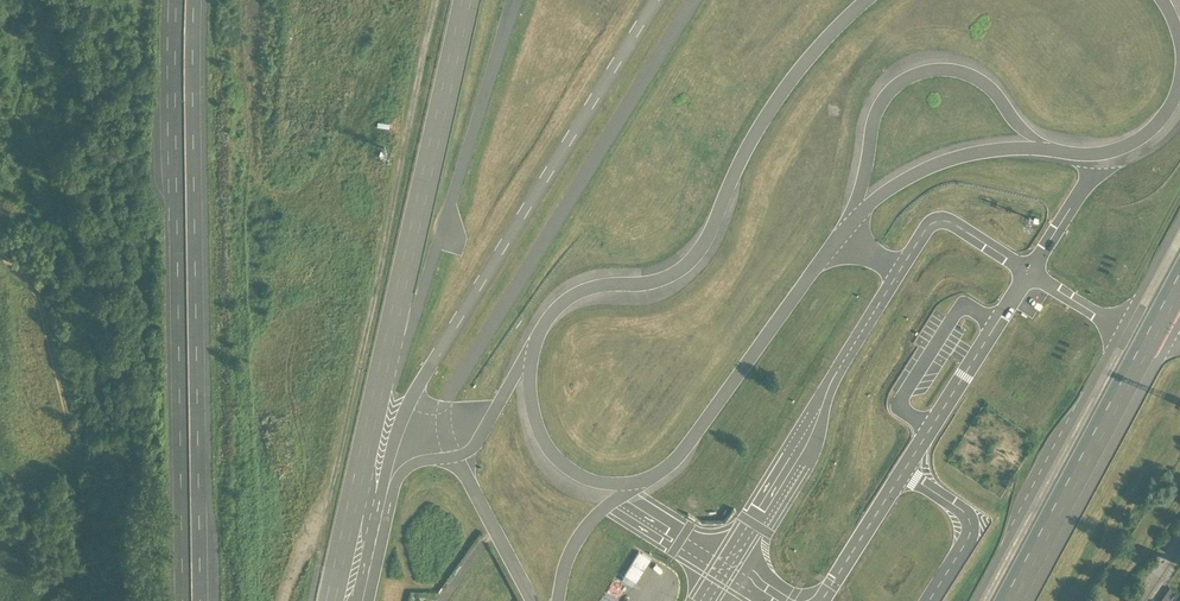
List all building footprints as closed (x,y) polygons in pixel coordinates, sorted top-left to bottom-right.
[(651,559),(638,551),(631,563),(644,570),(647,565),(651,559)] [(644,570),(631,563),(628,569),(640,576),(642,573),(644,570)] [(640,576),(628,569),(624,575),(636,583),(638,579),(640,576)] [(1161,600),(1170,600),(1175,593),(1169,589),(1161,600)]
